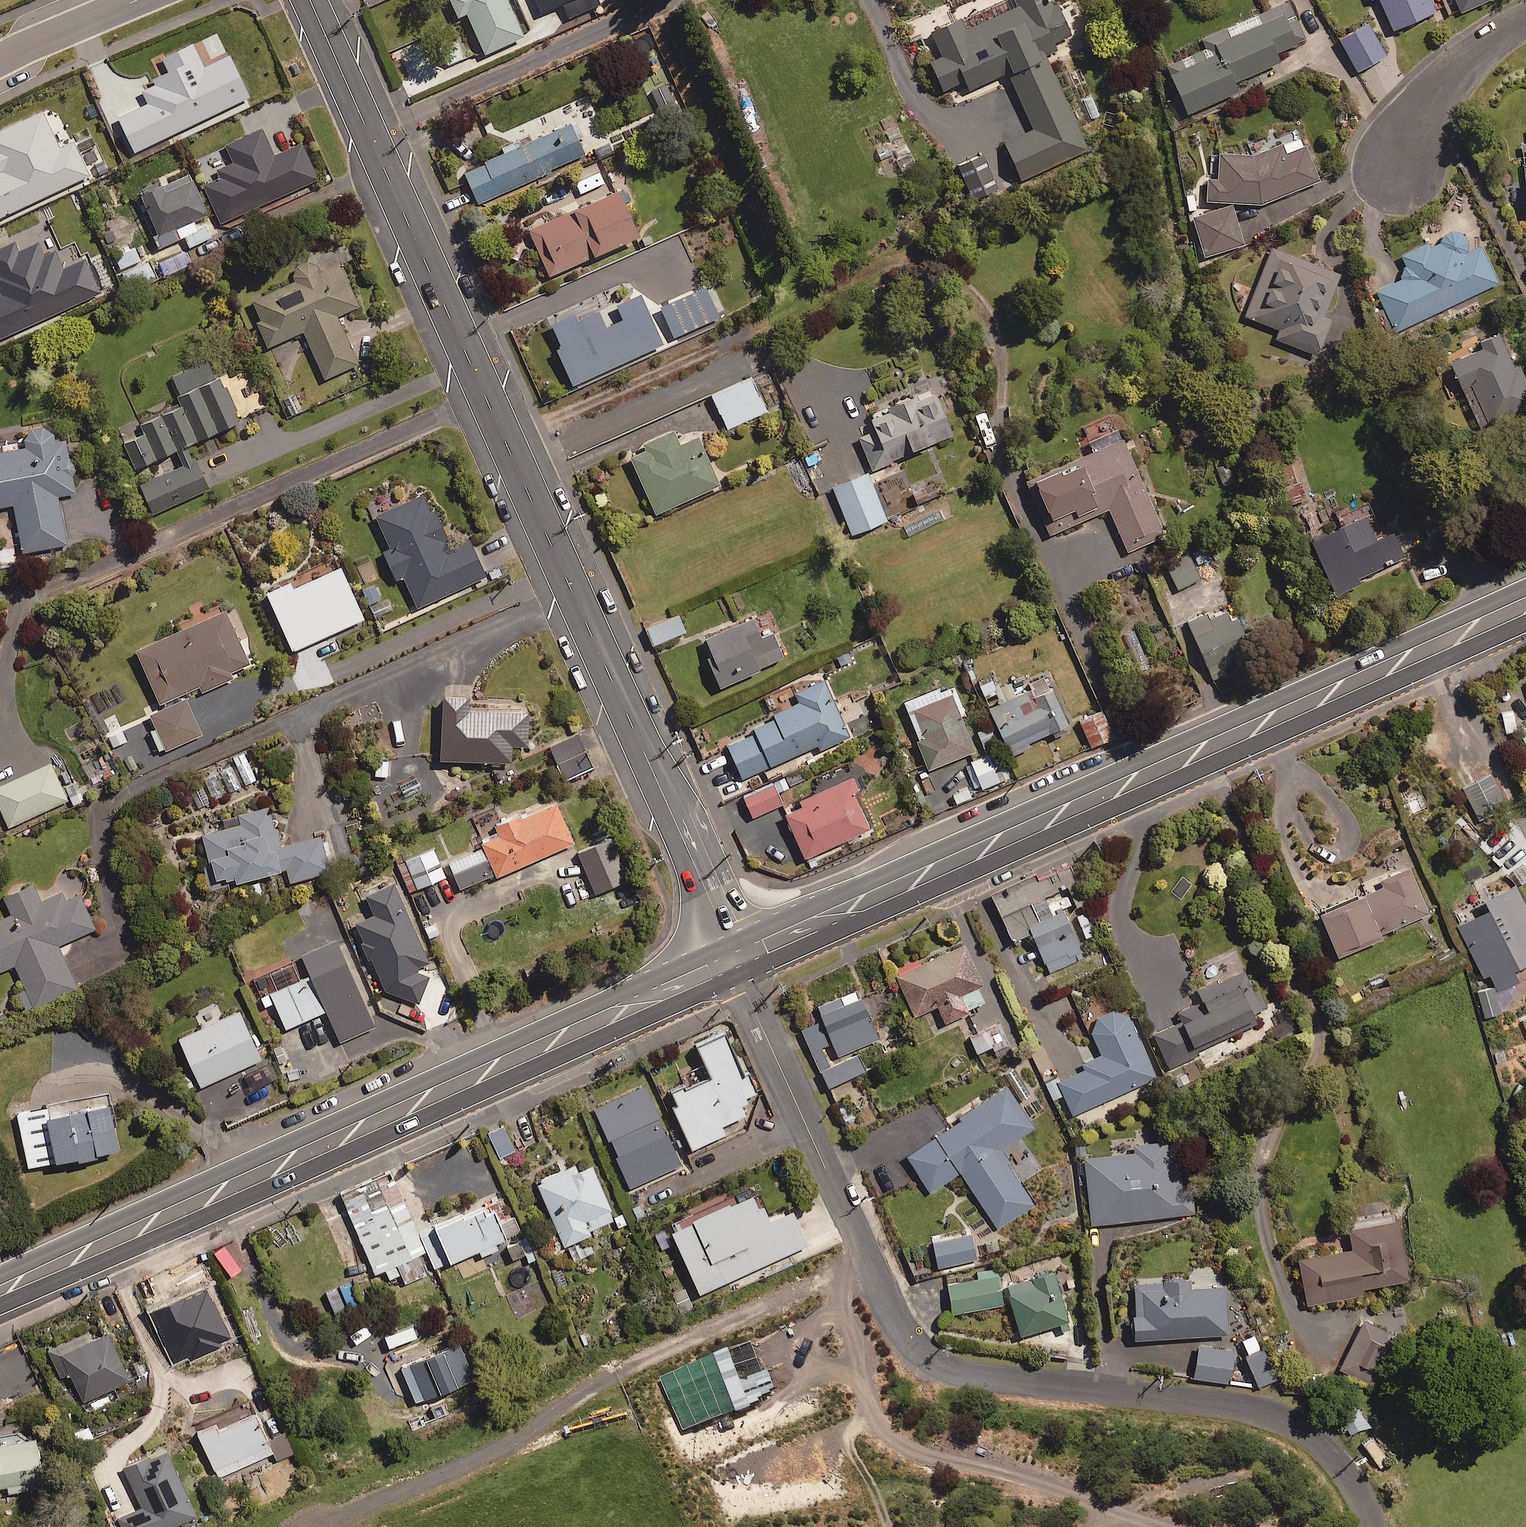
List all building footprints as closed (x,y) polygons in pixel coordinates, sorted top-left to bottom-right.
[(458,16),(466,12),(471,22),(462,25),(476,55),(523,34),(507,0),(451,0),(458,16)] [(540,9),(562,0),(537,0),(540,9)] [(1050,0),(1014,0),(1017,5),(965,28),(959,16),(931,29),(943,55),(930,61),(943,89),(960,81),(964,90),(1008,70),(1035,129),(1005,142),(1021,178),(1088,148),(1046,55),(1057,50),(1053,42),(1071,34),(1058,4),(1053,6),(1050,0)] [(1305,38),(1288,0),(1203,38),(1207,46),(1167,64),(1189,112),(1239,89),(1235,80),(1280,60),(1276,51),(1305,38)] [(1433,0),(1380,0),(1392,28),(1437,9),(1433,0)] [(1461,11),(1486,0),(1456,0),(1461,11)] [(1385,54),(1368,22),(1339,37),(1357,70),(1385,54)] [(672,96),(655,99),(659,117),(676,113),(672,96)] [(42,109),(0,129),(0,215),(89,173),(73,140),(59,146),(42,109)] [(581,137),(573,120),(519,145),(516,139),(501,147),(504,152),(464,171),(478,202),(584,153),(578,139),(581,137)] [(274,155),(261,127),(226,144),(234,161),(217,169),(220,176),(204,184),(222,222),(317,177),(301,142),(274,155)] [(1207,177),(1206,200),(1262,204),(1321,179),(1306,144),(1303,146),(1298,135),(1252,154),(1219,154),(1219,177),(1207,177)] [(206,213),(192,179),(165,189),(163,182),(141,190),(161,244),(183,236),(187,246),(211,237),(206,224),(196,228),(192,218),(206,213)] [(638,232),(616,186),(527,228),(549,275),(638,232)] [(1244,243),(1232,204),(1192,216),(1204,256),(1244,243)] [(1481,245),(1468,252),(1468,241),(1464,235),(1460,232),(1452,230),(1444,233),(1438,242),(1429,246),(1428,242),(1401,255),(1404,263),(1402,278),(1376,291),(1395,331),(1499,281),(1481,245)] [(295,278),(252,297),(261,319),(256,321),(267,345),(303,330),(324,378),(358,362),(337,314),(359,304),(340,262),(347,259),(340,245),(290,267),(295,278)] [(140,261),(135,247),(113,255),(118,268),(140,261)] [(1339,275),(1272,248),(1245,315),(1280,328),(1276,338),(1317,354),(1331,318),(1324,315),(1339,275)] [(157,278),(150,261),(121,272),(128,290),(157,278)] [(719,316),(705,286),(660,305),(673,336),(719,316)] [(662,343),(639,292),(576,320),(572,311),(547,321),(574,382),(662,343)] [(1498,331),(1481,339),(1484,345),(1449,362),(1462,387),(1472,382),(1492,425),(1525,409),(1525,379),(1519,364),(1515,366),(1498,331)] [(144,431),(122,441),(133,467),(174,449),(182,465),(140,483),(153,512),(207,488),(187,443),(236,421),(209,359),(172,376),(182,399),(138,418),(144,431)] [(766,409),(750,376),(711,394),(727,428),(766,409)] [(951,433),(936,390),(876,411),(877,415),(871,417),(873,423),(857,428),(871,469),(892,461),(891,458),(914,449),(913,446),(951,433)] [(13,503),(22,551),(66,543),(57,495),(75,491),(72,473),(75,469),(76,465),(74,460),(69,458),(66,438),(54,441),(53,433),(47,428),(38,426),(30,430),(25,438),(26,446),(0,451),(0,506),(13,503)] [(679,443),(673,429),(627,450),(656,512),(719,483),(696,435),(679,443)] [(1124,440),(1101,450),(1099,445),(1026,477),(1050,532),(1109,507),(1128,550),(1165,534),(1124,440)] [(1294,462),(1274,470),(1286,505),(1307,497),(1294,462)] [(886,519),(867,471),(832,485),(852,533),(886,519)] [(449,544),(426,492),(399,503),(396,495),(372,506),(389,545),(382,548),(395,578),(403,574),(417,606),(486,575),(469,536),(449,544)] [(1374,532),(1365,513),(1309,539),(1334,594),(1361,581),(1359,575),(1411,552),(1397,521),(1374,532)] [(1210,557),(1205,545),(1164,563),(1176,588),(1200,577),(1194,564),(1210,557)] [(366,616),(339,557),(262,591),(288,650),(366,616)] [(369,605),(374,617),(392,610),(388,598),(369,605)] [(1253,654),(1232,608),(1209,618),(1207,613),(1188,621),(1210,672),(1253,654)] [(249,663),(224,609),(135,648),(160,702),(199,685),(201,691),(232,677),(230,671),(249,663)] [(685,631),(678,614),(647,627),(653,643),(685,631)] [(753,616),(706,636),(712,651),(706,654),(720,685),(784,658),(773,631),(762,636),(753,616)] [(1034,690),(1021,662),(1003,670),(1015,699),(1003,704),(991,675),(977,681),(1009,754),(1030,746),(1028,741),(1068,723),(1050,683),(1034,690)] [(849,735),(824,679),(794,692),(799,704),(752,726),(754,732),(727,744),(743,777),(817,743),(820,749),(849,735)] [(974,750),(951,693),(914,708),(926,737),(918,740),(929,768),(974,750)] [(498,765),(498,760),(510,761),(511,744),(527,745),(528,711),(466,708),(467,696),(443,695),(441,758),(490,760),(489,764),(498,765)] [(201,733),(186,698),(150,714),(165,749),(201,733)] [(1105,713),(1079,723),(1089,747),(1114,737),(1105,713)] [(125,741),(115,715),(102,720),(113,746),(125,741)] [(1517,733),(1525,750),(1525,729),(1517,733)] [(592,765),(576,734),(550,747),(566,778),(592,765)] [(1008,777),(997,750),(965,763),(976,790),(1008,777)] [(244,751),(231,757),(244,785),(257,779),(244,751)] [(50,762),(0,785),(0,809),(8,826),(67,799),(50,762)] [(188,784),(197,806),(240,789),(231,767),(188,784)] [(773,781),(778,791),(805,778),(800,768),(773,781)] [(803,857),(869,828),(853,792),(858,789),(852,776),(798,800),(800,806),(784,813),(803,857)] [(782,803),(773,783),(743,796),(751,816),(782,803)] [(554,799),(495,825),(499,834),(482,841),(496,875),(573,842),(554,799)] [(202,834),(213,877),(223,874),(224,879),(233,876),(234,881),(285,867),(289,882),(330,870),(321,835),(280,846),(269,805),(238,814),(240,823),(202,834)] [(624,880),(607,839),(579,851),(596,892),(624,880)] [(444,875),(432,847),(397,863),(409,891),(444,875)] [(492,874),(482,847),(449,860),(459,887),(492,874)] [(1430,912),(1410,867),(1380,880),(1381,884),(1319,911),(1338,955),(1381,936),(1380,933),(1430,912)] [(3,895),(11,914),(0,919),(0,970),(14,964),(25,989),(19,991),(27,1009),(76,988),(57,944),(94,928),(76,885),(40,901),(32,883),(3,895)] [(1519,994),(1513,982),(1518,980),(1513,969),(1525,963),(1525,905),(1515,883),(1471,904),(1490,945),(1472,954),(1483,976),(1489,973),(1494,984),(1474,994),(1485,1017),(1500,1011),(1519,994)] [(1049,916),(1042,899),(1002,916),(1012,939),(1032,931),(1049,971),(1083,957),(1063,910),(1049,916)] [(375,1025),(336,939),(302,954),(311,973),(261,996),(263,1002),(272,998),(285,1027),(326,1008),(340,1041),(375,1025)] [(937,1005),(944,1022),(969,1011),(967,1008),(985,1001),(978,985),(983,983),(965,942),(895,972),(913,1015),(937,1005)] [(1196,989),(1179,951),(1131,972),(1157,1031),(1154,1032),(1170,1067),(1197,1055),(1192,1044),(1269,1011),(1259,990),(1253,992),(1243,969),(1196,989)] [(857,988),(817,1005),(838,1054),(877,1037),(857,988)] [(260,1059),(238,1010),(178,1038),(199,1086),(260,1059)] [(1155,1077),(1129,1020),(1125,1014),(1116,1010),(1109,1010),(1100,1014),(1094,1023),(1092,1029),(1094,1036),(1102,1054),(1084,1062),(1087,1068),(1058,1081),(1073,1114),(1155,1077)] [(801,1028),(820,1070),(830,1065),(821,1045),(828,1042),(817,1020),(801,1028)] [(1008,1043),(1001,1025),(970,1037),(977,1055),(1008,1043)] [(712,1076),(674,1093),(680,1105),(674,1107),(692,1148),(725,1134),(721,1125),(744,1115),(740,1105),(748,1102),(746,1097),(757,1093),(748,1074),(744,1076),(725,1034),(698,1045),(712,1076)] [(830,1065),(820,1070),(828,1088),(866,1071),(858,1053),(830,1065)] [(680,1164),(644,1084),(592,1108),(628,1188),(680,1164)] [(1033,1128),(1007,1086),(960,1116),(962,1120),(907,1155),(930,1191),(960,1172),(996,1229),(1034,1205),(999,1149),(1033,1128)] [(27,1166),(78,1156),(78,1160),(96,1157),(95,1152),(118,1148),(107,1093),(16,1111),(27,1166)] [(513,1150),(504,1127),(489,1132),(498,1156),(513,1150)] [(1181,1191),(1175,1140),(1131,1145),(1132,1152),(1084,1157),(1092,1225),(1193,1213),(1191,1189),(1181,1191)] [(614,1219),(592,1166),(577,1172),(574,1165),(535,1181),(562,1245),(590,1233),(588,1229),(614,1219)] [(392,1172),(341,1194),(375,1274),(385,1269),(388,1279),(401,1273),(405,1283),(426,1275),(417,1254),(426,1250),(434,1268),(479,1249),(481,1254),(497,1248),(495,1242),(520,1231),(510,1207),(503,1210),(498,1199),(417,1233),(392,1172)] [(769,1221),(755,1191),(671,1229),(700,1293),(807,1244),(792,1211),(769,1221)] [(1409,1279),(1398,1217),(1348,1225),(1352,1249),(1299,1258),(1307,1303),(1365,1294),(1363,1287),(1409,1279)] [(976,1259),(971,1231),(932,1239),(937,1267),(976,1259)] [(524,1236),(506,1245),(513,1261),(525,1255),(529,1262),(535,1259),(524,1236)] [(1007,1284),(1021,1334),(1059,1323),(1062,1331),(1070,1329),(1054,1271),(1007,1284)] [(1002,1305),(998,1276),(948,1283),(953,1312),(1002,1305)] [(1226,1286),(1187,1288),(1186,1280),(1133,1282),(1135,1338),(1228,1334),(1226,1286)] [(540,1303),(531,1284),(519,1290),(528,1309),(540,1303)] [(1399,1337),(1364,1320),(1340,1369),(1375,1386),(1399,1337)] [(129,1380),(106,1329),(51,1354),(60,1376),(69,1372),(83,1402),(129,1380)] [(1275,1379),(1258,1334),(1240,1340),(1257,1386),(1275,1379)] [(472,1378),(458,1342),(402,1365),(417,1401),(472,1378)] [(1234,1351),(1197,1347),(1194,1378),(1230,1382),(1234,1351)] [(272,1453),(249,1402),(192,1428),(215,1479),(272,1453)] [(1344,1417),(1349,1432),(1368,1426),(1363,1411),(1344,1417)] [(293,1452),(284,1432),(268,1439),(277,1459),(293,1452)] [(1391,1460),(1372,1435),(1362,1443),(1381,1468),(1391,1460)] [(8,1493),(32,1489),(31,1483),(42,1482),(34,1437),(0,1443),(0,1487),(7,1485),(8,1493)] [(166,1449),(124,1467),(142,1507),(116,1519),(120,1526),(173,1526),(196,1517),(166,1449)]
